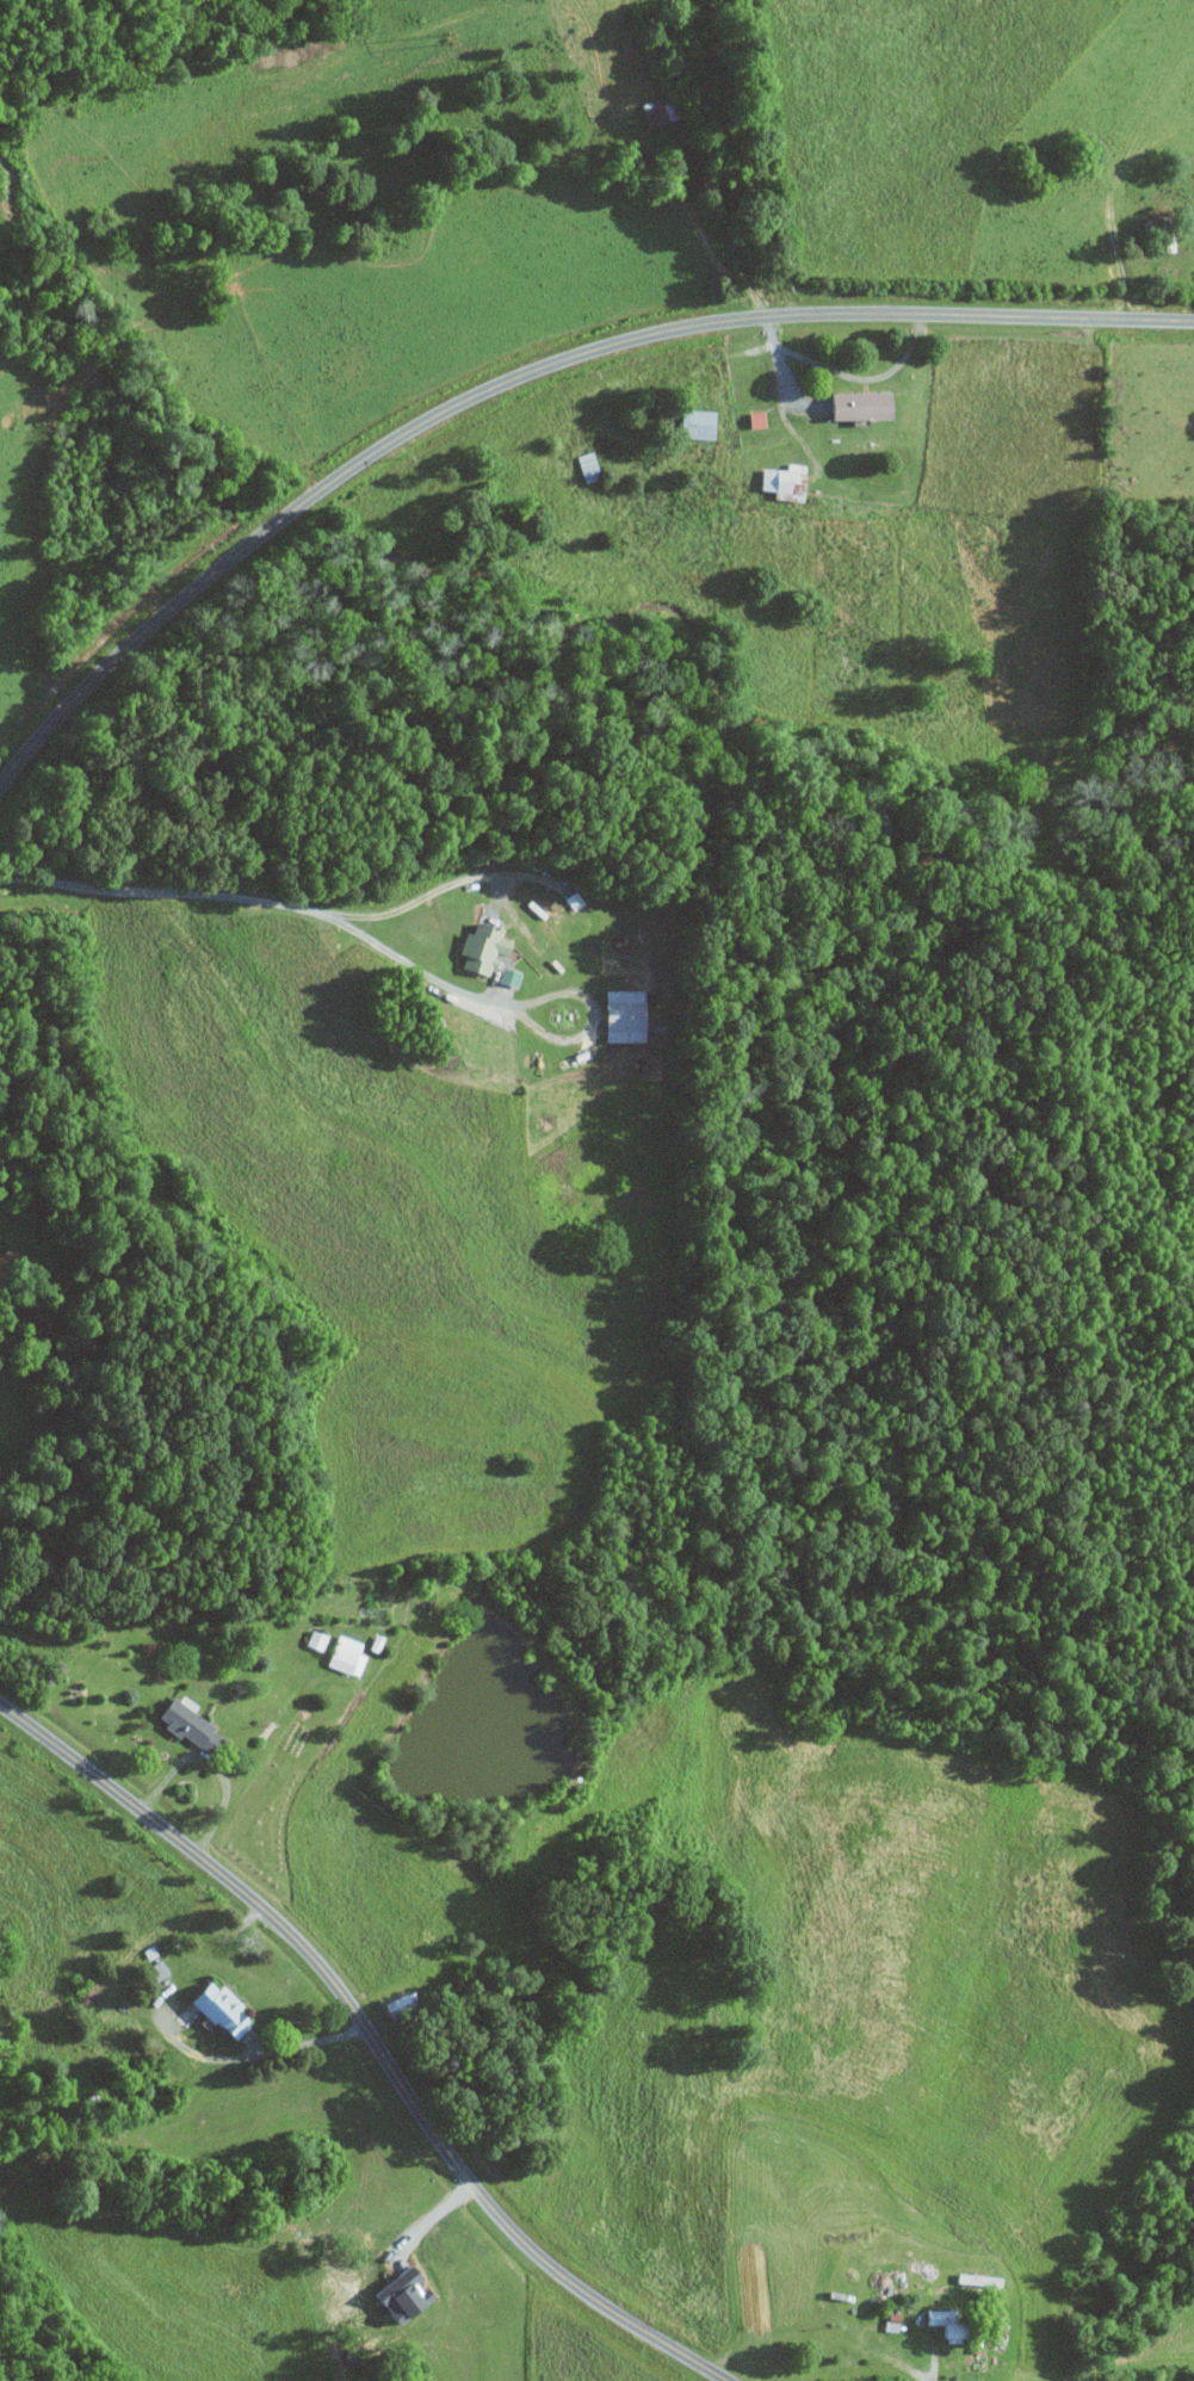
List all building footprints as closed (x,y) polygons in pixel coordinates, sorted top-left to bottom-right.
[(680,117),(673,100),(648,111),(655,128),(680,117)] [(898,417),(897,392),(837,392),(838,418),(898,417)] [(694,438),(716,439),(717,410),(683,410),(683,433),(695,433),(694,438)] [(768,427),(767,412),(753,412),(753,427),(768,427)] [(764,490),(780,490),(780,497),(808,498),(809,464),(790,463),(790,469),(765,467),(764,490)] [(565,897),(574,911),(585,904),(577,890),(565,897)] [(466,967),(492,975),(499,951),(514,955),(518,941),(507,938),(509,928),(482,921),(478,933),(470,931),(464,953),(469,955),(466,967)] [(501,981),(518,986),(522,973),(505,968),(501,981)] [(610,1041),(648,1041),(647,989),(610,990),(610,1041)] [(364,1675),(369,1654),(363,1653),(366,1641),(340,1635),(332,1667),(364,1675)] [(186,1737),(187,1735),(213,1753),(228,1732),(177,1698),(161,1720),(186,1737)] [(226,1985),(222,1989),(216,1982),(197,2001),(219,2024),(224,2019),(241,2037),(259,2019),(226,1985)] [(427,2275),(417,2262),(379,2292),(405,2326),(435,2302),(419,2282),(427,2275)]
